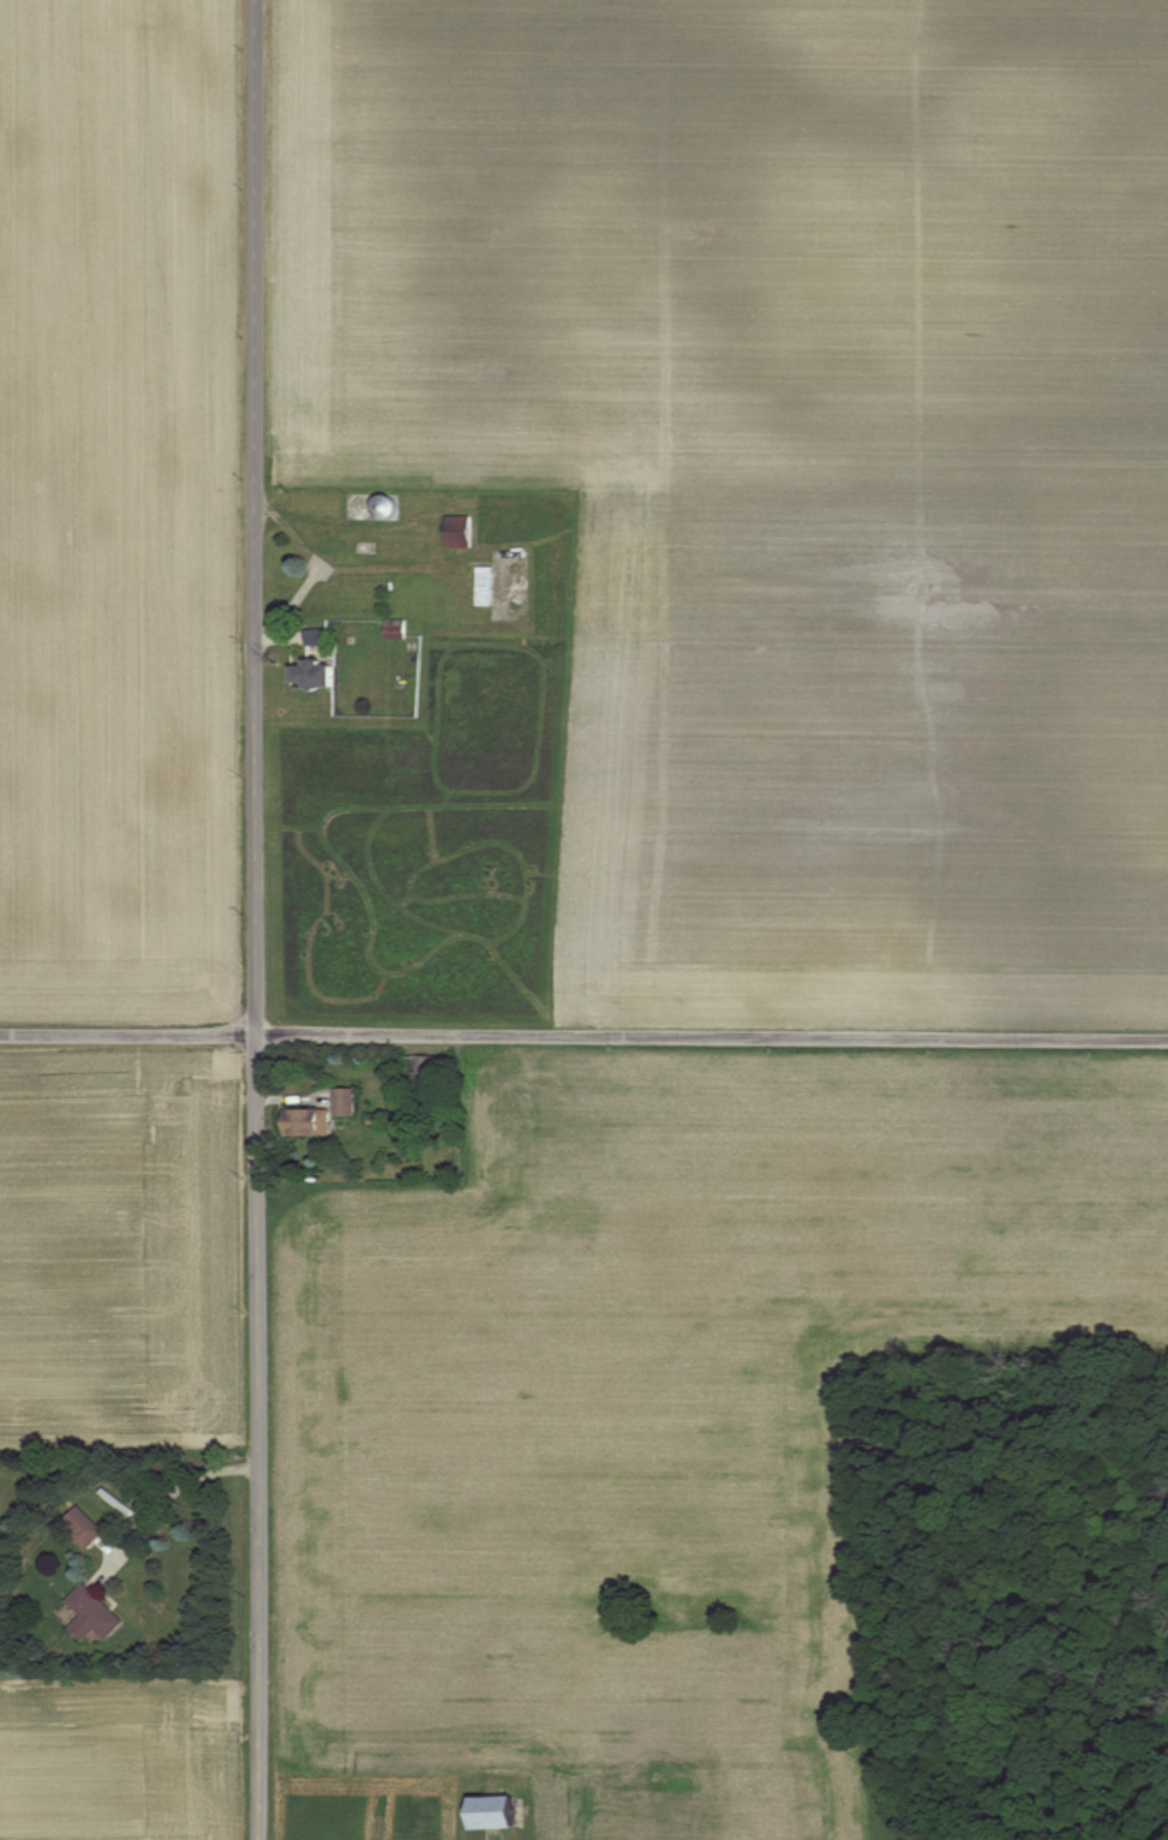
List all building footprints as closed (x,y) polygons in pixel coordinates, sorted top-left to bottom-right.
[(348,497),(353,518),(372,513),(368,492),(348,497)] [(397,495),(377,493),(375,516),(395,518),(397,495)] [(445,515),(445,547),(471,547),(471,515),(445,515)] [(476,605),(492,605),(492,565),(476,565),(476,605)] [(325,664),(325,659),(306,659),(306,665),(296,665),(296,688),(336,688),(336,664),(325,664)] [(405,1083),(438,1083),(438,1057),(405,1057),(405,1083)] [(354,1116),(354,1089),(333,1089),(333,1116),(354,1116)] [(322,1109),(287,1109),(287,1136),(322,1136),(322,1109)] [(60,1524),(86,1550),(104,1532),(78,1506),(60,1524)] [(125,1622),(85,1582),(67,1600),(82,1616),(69,1628),(83,1641),(96,1629),(107,1640),(125,1622)] [(475,1829),(517,1829),(517,1797),(475,1797),(475,1829)]
